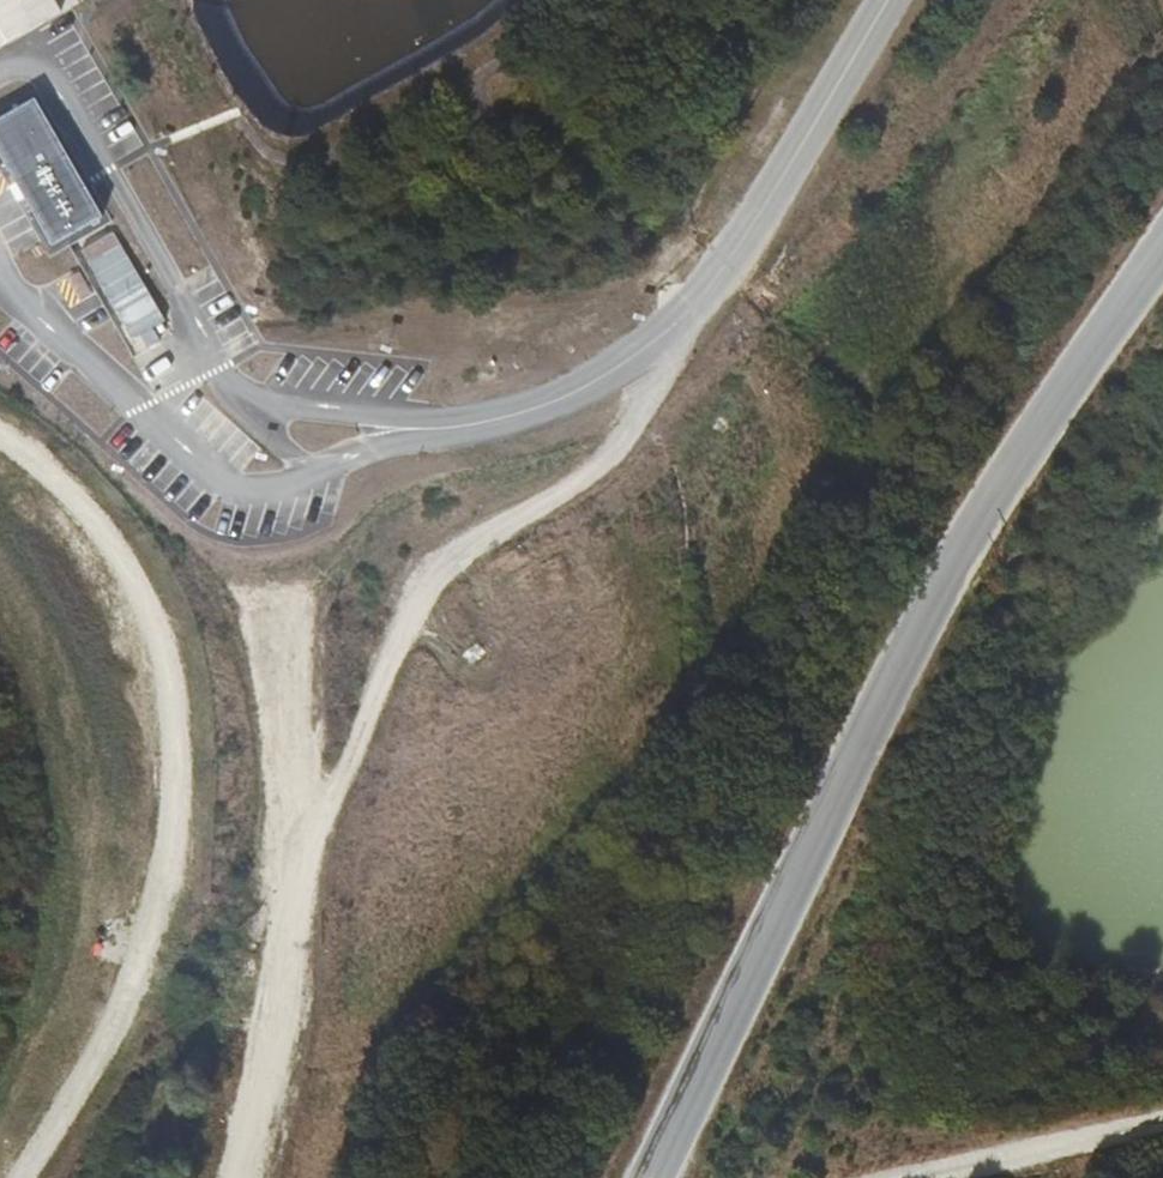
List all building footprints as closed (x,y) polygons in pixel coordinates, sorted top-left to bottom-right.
[(54,0),(0,0),(0,40),(58,7),(54,0)]
